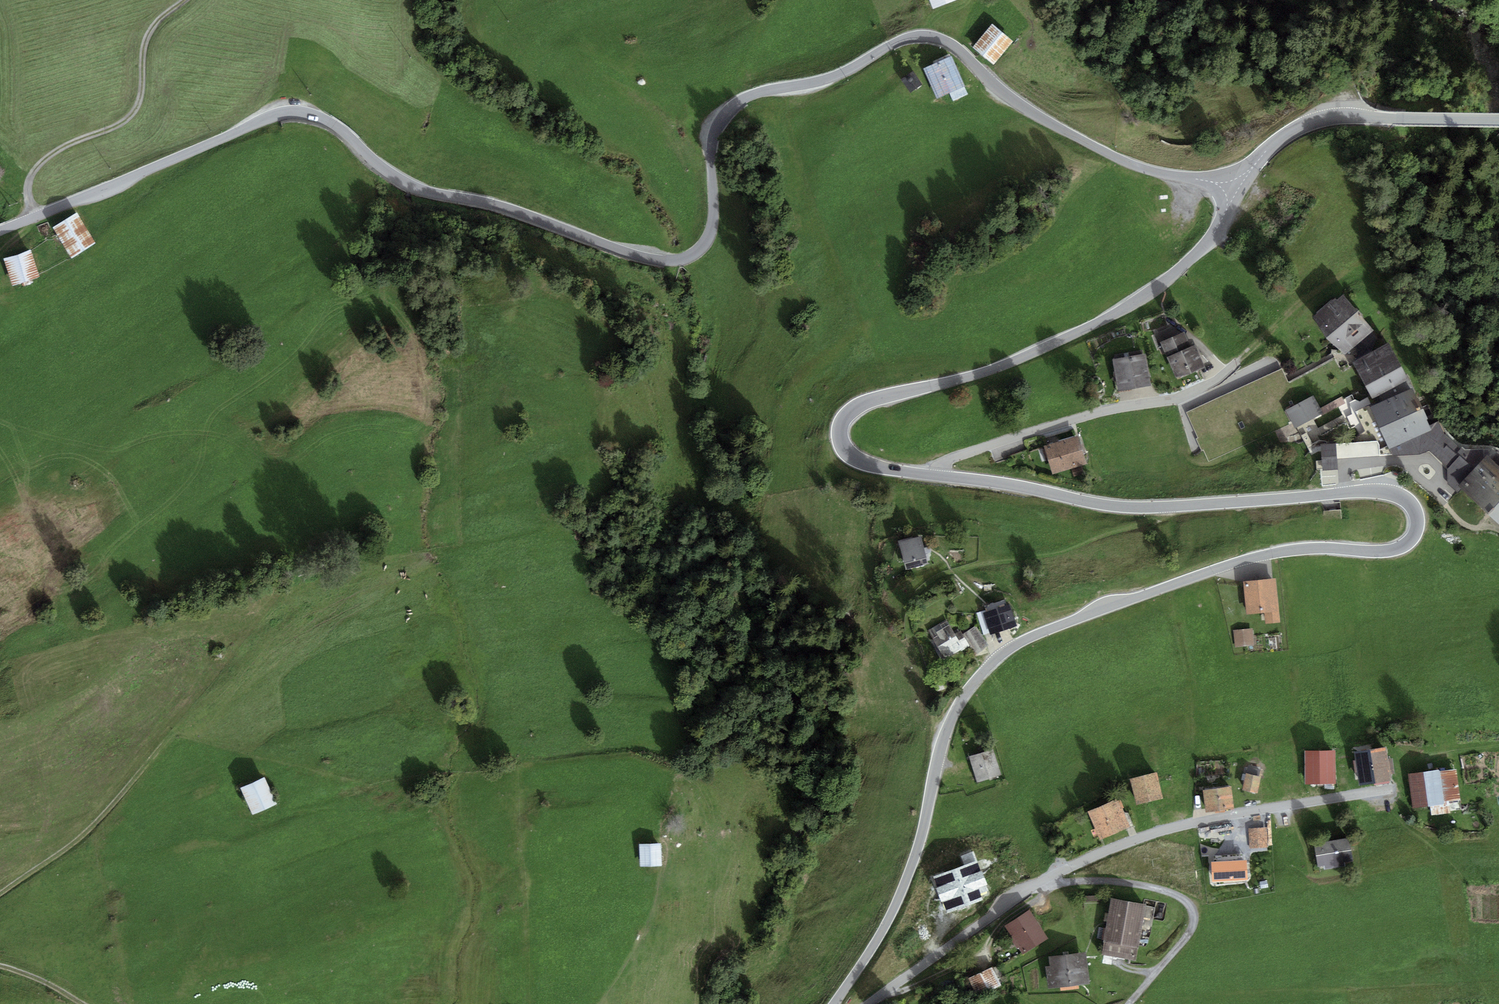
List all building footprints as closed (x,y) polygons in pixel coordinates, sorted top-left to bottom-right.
[(933,8),(954,0),(930,0),(933,8)] [(992,24),(973,47),(994,64),(1013,41),(992,24)] [(952,57),(924,69),(937,98),(965,86),(952,57)] [(912,72),(901,80),(910,93),(921,85),(912,72)] [(78,217),(55,231),(72,260),(96,246),(78,217)] [(32,254),(6,262),(14,288),(41,280),(32,254)] [(1345,292),(1311,318),(1341,356),(1375,330),(1345,292)] [(1196,334),(1169,343),(1182,379),(1208,369),(1196,334)] [(1393,342),(1352,363),(1370,399),(1411,378),(1393,342)] [(1152,354),(1119,360),(1124,391),(1157,386),(1152,354)] [(1415,388),(1370,407),(1386,444),(1431,425),(1415,388)] [(1295,427),(1322,413),(1313,396),(1286,410),(1295,427)] [(1083,439),(1047,449),(1055,477),(1091,467),(1083,439)] [(1321,444),(1322,470),(1338,469),(1336,443),(1321,444)] [(1382,445),(1341,447),(1342,459),(1382,458),(1382,445)] [(1457,485),(1498,527),(1498,463),(1490,453),(1457,485)] [(921,536),(899,541),(904,564),(927,558),(921,536)] [(1280,581),(1247,584),(1250,615),(1269,614),(1270,624),(1284,623),(1280,581)] [(977,613),(983,635),(993,632),(986,610),(977,613)] [(927,630),(944,660),(969,646),(960,631),(955,634),(946,619),(927,630)] [(976,626),(963,634),(975,654),(988,646),(976,626)] [(1253,631),(1235,633),(1236,649),(1254,647),(1253,631)] [(1391,748),(1359,752),(1364,786),(1396,782),(1391,748)] [(1338,751),(1308,751),(1308,784),(1339,783),(1338,751)] [(997,752),(974,757),(979,782),(1003,776),(997,752)] [(1460,769),(1411,775),(1415,810),(1433,808),(1434,816),(1452,814),(1451,803),(1463,802),(1460,769)] [(1264,778),(1249,774),(1245,790),(1260,794),(1264,778)] [(1161,775),(1134,780),(1139,806),(1166,800),(1161,775)] [(267,780),(244,790),(254,816),(278,806),(267,780)] [(1236,788),(1207,791),(1209,813),(1238,810),(1236,788)] [(1120,800),(1091,813),(1103,841),(1132,829),(1120,800)] [(1267,829),(1249,830),(1250,850),(1268,849),(1267,829)] [(1351,840),(1317,845),(1321,871),(1356,865),(1351,840)] [(664,845),(642,846),(643,869),(665,868),(664,845)] [(1150,906),(1116,899),(1104,956),(1139,963),(1150,906)] [(1033,911),(1008,927),(1024,954),(1050,939),(1033,911)] [(1089,954),(1052,958),(1053,967),(1049,968),(1051,989),(1092,984),(1089,954)] [(994,968),(970,978),(979,997),(1003,987),(994,968)]
